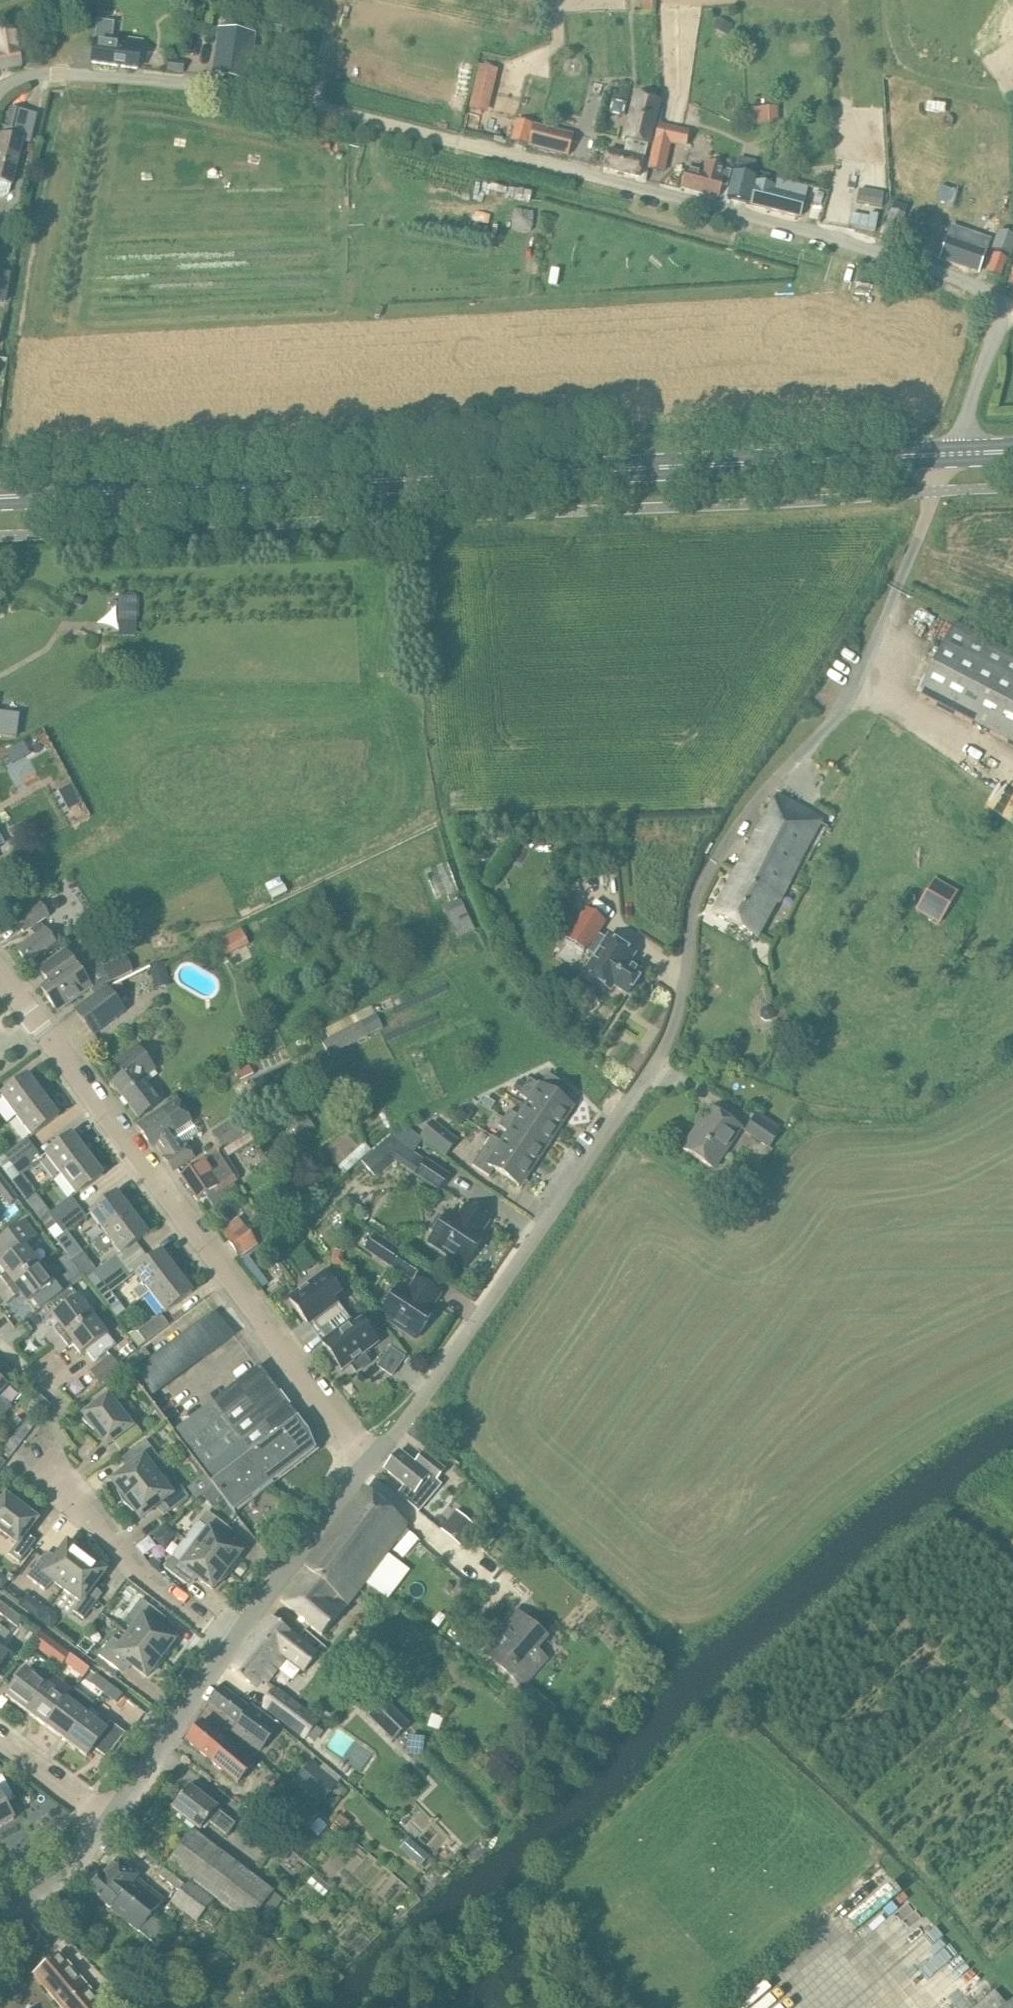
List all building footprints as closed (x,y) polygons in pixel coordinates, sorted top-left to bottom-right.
[(643,10),(654,9),(653,0),(642,0),(643,10)] [(717,18),(713,29),(729,35),(733,24),(717,18)] [(21,65),(19,50),(18,51),(14,30),(0,33),(0,69),(21,65)] [(219,75),(247,80),(254,36),(225,32),(219,75)] [(139,42),(96,36),(93,62),(137,69),(140,50),(138,50),(139,42)] [(167,70),(183,71),(192,72),(193,62),(168,59),(167,70)] [(480,65),(469,108),(488,113),(498,69),(480,65)] [(623,154),(608,150),(604,167),(639,176),(643,159),(646,146),(651,147),(662,102),(634,95),(623,140),(626,141),(623,154)] [(763,108),(751,109),(751,125),(763,124),(763,108)] [(29,134),(33,116),(9,110),(5,127),(7,128),(5,135),(0,134),(0,135),(0,183),(12,186),(23,142),(27,143),(29,134)] [(511,142),(528,147),(534,124),(517,120),(511,142)] [(574,133),(534,124),(528,147),(569,158),(574,133)] [(682,130),(658,125),(649,168),(664,171),(670,142),(679,143),(682,130)] [(704,172),(687,168),(682,186),(718,196),(721,183),(727,185),(731,170),(723,168),(723,167),(706,162),(704,172)] [(756,176),(734,170),(727,199),(749,204),(756,176)] [(756,192),(753,204),(766,207),(765,208),(800,217),(805,197),(806,191),(789,187),(787,194),(774,191),(775,186),(759,182),(757,190),(756,192)] [(860,188),(857,202),(862,203),(881,206),(884,193),(864,189),(860,188)] [(816,191),(813,204),(821,206),(824,193),(816,191)] [(867,206),(866,214),(877,216),(878,208),(867,206)] [(891,209),(889,215),(882,234),(896,239),(905,214),(891,209)] [(861,214),(860,222),(876,225),(877,217),(861,214)] [(991,250),(1011,256),(1012,250),(1012,235),(1002,231),(998,229),(998,231),(991,250)] [(947,238),(947,239),(940,258),(979,271),(985,253),(987,246),(973,241),(971,247),(947,238)] [(993,255),(986,273),(999,277),(1005,259),(1006,258),(993,253),(993,255)] [(118,596),(118,623),(118,624),(137,625),(137,597),(118,596)] [(936,704),(1012,745),(1012,655),(955,624),(918,695),(936,704)] [(16,737),(19,715),(0,713),(0,735),(16,737)] [(712,914),(729,923),(758,939),(777,906),(785,893),(825,821),(778,795),(712,914)] [(447,862),(425,871),(437,901),(459,892),(447,862)] [(932,881),(921,901),(944,915),(956,895),(932,881)] [(67,886),(67,888),(67,890),(68,891),(69,892),(71,892),(73,892),(74,892),(75,891),(76,889),(77,888),(76,886),(76,884),(74,883),(73,882),(71,882),(70,883),(68,883),(67,885),(67,886)] [(24,933),(30,928),(39,922),(49,915),(39,901),(14,919),(24,933)] [(460,939),(475,931),(462,906),(458,901),(443,909),(458,939),(460,939)] [(605,938),(596,932),(603,922),(584,910),(564,939),(582,952),(584,950),(593,956),(581,973),(607,991),(610,986),(624,996),(639,974),(625,964),(631,956),(605,938)] [(265,917),(263,922),(266,926),(271,928),(275,925),(277,920),(274,916),(269,914),(265,917)] [(44,928),(39,922),(30,928),(35,935),(16,948),(27,964),(47,949),(51,954),(64,944),(56,933),(51,936),(45,928),(44,928)] [(226,956),(249,945),(241,930),(219,941),(226,956)] [(51,961),(39,969),(44,976),(49,983),(41,989),(57,1012),(74,1000),(90,989),(95,996),(104,989),(103,987),(133,972),(126,956),(104,967),(100,962),(82,974),(66,950),(51,961)] [(165,963),(149,967),(155,989),(171,985),(165,963)] [(92,998),(76,1011),(94,1034),(110,1022),(124,1011),(106,987),(104,989),(95,996),(92,998)] [(764,1007),(760,1012),(761,1018),(766,1021),(771,1021),(775,1016),(774,1010),(770,1006),(764,1007)] [(329,1057),(360,1039),(364,1037),(368,1035),(361,1021),(355,1024),(351,1016),(325,1027),(330,1037),(321,1042),(329,1057)] [(364,1073),(402,1056),(390,1028),(351,1045),(364,1073)] [(137,1046),(131,1051),(115,1063),(124,1075),(112,1084),(139,1119),(161,1102),(143,1079),(155,1070),(137,1046)] [(249,1065),(234,1073),(238,1082),(254,1074),(249,1065)] [(519,1095),(529,1101),(526,1106),(557,1126),(571,1105),(559,1097),(566,1086),(548,1074),(540,1086),(529,1079),(526,1084),(520,1093),(519,1095)] [(28,1076),(1,1096),(2,1098),(16,1117),(43,1096),(28,1076)] [(519,1079),(513,1088),(520,1093),(526,1084),(519,1079)] [(43,1096),(16,1117),(32,1137),(59,1116),(43,1096)] [(155,1115),(138,1126),(152,1147),(155,1145),(157,1144),(165,1157),(164,1158),(173,1172),(176,1170),(176,1169),(192,1157),(184,1145),(199,1135),(191,1122),(192,1121),(185,1110),(178,1099),(170,1105),(155,1115)] [(463,1107),(458,1115),(469,1121),(474,1113),(463,1107)] [(545,1145),(557,1127),(527,1107),(520,1118),(510,1111),(504,1119),(545,1145)] [(740,1127),(730,1121),(714,1109),(699,1131),(696,1129),(683,1148),(712,1168),(740,1127)] [(306,1115),(291,1126),(300,1138),(315,1128),(306,1115)] [(771,1149),(780,1134),(755,1116),(744,1131),(771,1149)] [(213,1133),(223,1150),(251,1133),(241,1117),(213,1133)] [(461,1140),(435,1119),(422,1135),(448,1155),(461,1140)] [(545,1145),(504,1119),(499,1127),(509,1134),(502,1144),(532,1164),(545,1145)] [(73,1134),(57,1146),(46,1155),(61,1175),(88,1155),(73,1134)] [(532,1164),(502,1144),(492,1137),(473,1167),(489,1177),(494,1170),(518,1185),(532,1164)] [(4,1171),(35,1148),(27,1138),(0,1159),(0,1166),(4,1171)] [(364,1142),(338,1166),(345,1174),(371,1150),(364,1142)] [(382,1146),(362,1163),(373,1177),(394,1160),(382,1146)] [(43,1159),(35,1148),(4,1171),(12,1182),(13,1182),(23,1174),(43,1159)] [(193,1169),(181,1177),(197,1200),(205,1195),(213,1206),(226,1197),(227,1197),(238,1189),(234,1184),(238,1182),(239,1176),(222,1150),(205,1161),(193,1169)] [(103,1175),(88,1155),(61,1175),(76,1195),(103,1175)] [(425,1161),(416,1174),(439,1190),(448,1176),(425,1161)] [(23,1174),(13,1182),(26,1200),(37,1192),(23,1174)] [(8,1185),(0,1191),(0,1194),(10,1206),(19,1199),(8,1185)] [(90,1214),(105,1234),(132,1213),(117,1193),(90,1214)] [(56,1225),(79,1207),(72,1197),(42,1219),(50,1229),(56,1224),(56,1225)] [(466,1265),(480,1244),(485,1236),(480,1234),(489,1221),(466,1205),(457,1218),(448,1212),(443,1220),(439,1217),(430,1230),(434,1233),(429,1241),(466,1265)] [(79,1207),(56,1225),(57,1225),(49,1231),(56,1241),(87,1218),(79,1207)] [(148,1234),(132,1213),(105,1234),(106,1235),(93,1245),(99,1254),(113,1244),(121,1254),(148,1234)] [(0,1239),(0,1256),(4,1261),(0,1264),(0,1268),(6,1276),(0,1280),(0,1294),(40,1265),(26,1247),(39,1237),(25,1220),(0,1239)] [(239,1257),(255,1245),(257,1244),(244,1226),(226,1239),(239,1257)] [(287,1231),(269,1247),(278,1257),(296,1242),(287,1231)] [(375,1235),(366,1249),(378,1257),(390,1265),(413,1281),(422,1267),(399,1251),(375,1235)] [(334,1249),(331,1261),(338,1270),(346,1263),(342,1258),(344,1252),(334,1249)] [(135,1272),(143,1283),(132,1292),(140,1301),(150,1293),(177,1272),(162,1252),(135,1272)] [(66,1254),(61,1258),(67,1266),(72,1262),(66,1254)] [(93,1273),(100,1283),(123,1265),(116,1255),(93,1273)] [(50,1303),(62,1294),(40,1265),(0,1294),(0,1295),(6,1304),(19,1294),(27,1304),(33,1300),(41,1310),(50,1303)] [(100,1283),(93,1288),(101,1298),(108,1293),(109,1294),(132,1276),(123,1265),(100,1283)] [(76,1266),(67,1272),(74,1282),(83,1275),(76,1266)] [(165,1313),(177,1305),(192,1293),(177,1272),(150,1293),(165,1313)] [(325,1273),(289,1300),(304,1320),(308,1317),(319,1332),(344,1314),(333,1299),(340,1293),(325,1273)] [(417,1338),(431,1317),(436,1309),(432,1307),(440,1294),(417,1278),(408,1291),(400,1285),(395,1293),(390,1290),(381,1303),(386,1307),(381,1314),(417,1338)] [(62,1294),(50,1303),(57,1312),(52,1316),(59,1327),(46,1337),(53,1346),(93,1316),(71,1287),(62,1294)] [(361,1300),(352,1308),(360,1318),(369,1311),(361,1300)] [(149,1398),(217,1347),(233,1335),(216,1312),(187,1333),(132,1374),(149,1398)] [(138,1332),(145,1342),(169,1325),(161,1314),(138,1332)] [(344,1314),(319,1332),(330,1347),(326,1350),(342,1370),(349,1365),(356,1375),(364,1369),(371,1363),(364,1353),(378,1343),(363,1323),(355,1328),(344,1314)] [(93,1316),(53,1346),(60,1355),(73,1345),(81,1356),(87,1351),(95,1361),(116,1346),(93,1316)] [(390,1347),(377,1367),(391,1377),(407,1355),(396,1341),(391,1348),(390,1347)] [(111,1355),(91,1370),(94,1375),(100,1383),(101,1384),(122,1368),(111,1355)] [(307,1433),(259,1369),(215,1402),(214,1401),(173,1432),(233,1512),(314,1449),(307,1433)] [(79,1379),(69,1386),(76,1394),(85,1387),(79,1379)] [(38,1395),(32,1402),(37,1406),(33,1411),(39,1417),(50,1405),(38,1395)] [(3,1417),(12,1407),(0,1397),(0,1415),(3,1417)] [(107,1446),(112,1443),(113,1441),(121,1451),(143,1434),(135,1424),(131,1426),(108,1397),(84,1415),(86,1418),(83,1420),(93,1430),(95,1429),(106,1444),(107,1446)] [(28,1417),(18,1430),(25,1437),(36,1423),(28,1417)] [(418,1422),(409,1433),(418,1441),(427,1430),(418,1422)] [(25,1437),(18,1430),(8,1444),(16,1450),(25,1437)] [(123,1503),(158,1476),(151,1467),(160,1459),(146,1441),(124,1457),(132,1466),(112,1481),(118,1490),(117,1491),(123,1503)] [(399,1451),(384,1469),(405,1486),(398,1494),(419,1513),(431,1499),(442,1485),(437,1481),(445,1471),(439,1465),(423,1453),(415,1463),(399,1451)] [(158,1476),(123,1503),(133,1511),(134,1510),(140,1519),(160,1505),(168,1514),(189,1497),(180,1487),(171,1494),(158,1476)] [(381,1542),(390,1549),(396,1542),(407,1526),(365,1489),(352,1505),(368,1518),(366,1521),(378,1530),(380,1527),(388,1533),(381,1542)] [(17,1543),(9,1555),(20,1563),(36,1541),(27,1533),(34,1524),(36,1521),(37,1520),(35,1518),(27,1512),(20,1507),(21,1506),(11,1495),(9,1499),(6,1497),(4,1500),(0,1497),(0,1530),(17,1543)] [(305,1568),(280,1601),(295,1614),(321,1636),(346,1609),(336,1601),(337,1599),(347,1606),(347,1605),(358,1592),(395,1620),(402,1610),(389,1600),(394,1594),(393,1593),(410,1571),(387,1553),(390,1549),(381,1542),(388,1533),(380,1527),(378,1530),(366,1521),(368,1518),(352,1505),(305,1568)] [(457,1510),(441,1528),(460,1545),(476,1527),(457,1510)] [(195,1547),(230,1574),(236,1562),(235,1561),(241,1553),(221,1538),(229,1528),(207,1512),(194,1530),(202,1538),(195,1547)] [(498,1517),(484,1531),(491,1538),(505,1523),(498,1517)] [(63,1589),(89,1554),(77,1548),(76,1549),(68,1543),(53,1563),(43,1555),(27,1577),(45,1591),(54,1582),(63,1589)] [(230,1574),(195,1547),(189,1556),(178,1550),(164,1568),(186,1584),(193,1575),(213,1590),(219,1581),(220,1582),(230,1574)] [(79,1601),(72,1611),(84,1619),(100,1598),(90,1591),(105,1571),(97,1565),(98,1563),(89,1554),(63,1589),(79,1601)] [(2,1590),(10,1580),(0,1573),(0,1589),(2,1590)] [(129,1635),(164,1662),(169,1650),(168,1649),(175,1640),(155,1625),(162,1616),(141,1600),(127,1617),(136,1626),(129,1635)] [(10,1609),(0,1601),(0,1614),(4,1617),(10,1609)] [(24,1619),(10,1609),(4,1617),(18,1628),(24,1619)] [(536,1649),(546,1638),(516,1612),(496,1634),(502,1639),(488,1656),(523,1687),(548,1659),(536,1649)] [(304,1675),(319,1655),(271,1617),(231,1669),(250,1684),(256,1676),(265,1683),(285,1658),(304,1675)] [(11,1634),(0,1626),(0,1649),(11,1634)] [(452,1627),(447,1634),(456,1640),(461,1634),(452,1627)] [(164,1662),(129,1635),(122,1644),(112,1638),(98,1656),(119,1672),(127,1663),(146,1677),(153,1669),(154,1670),(164,1662)] [(51,1653),(63,1663),(70,1654),(57,1645),(51,1653)] [(63,1663),(71,1669),(78,1674),(84,1665),(70,1654),(63,1663)] [(27,1669),(18,1680),(6,1696),(27,1711),(47,1685),(27,1669)] [(90,1683),(103,1693),(109,1685),(96,1675),(90,1683)] [(47,1685),(27,1711),(46,1726),(67,1699),(47,1685)] [(123,1695),(109,1685),(103,1693),(117,1703),(123,1695)] [(209,1703),(239,1725),(233,1732),(260,1752),(280,1725),(252,1704),(250,1707),(221,1686),(209,1703)] [(263,1707),(265,1709),(304,1739),(314,1727),(319,1720),(277,1688),(263,1707)] [(383,1697),(366,1716),(393,1742),(412,1725),(383,1697)] [(67,1699),(46,1726),(66,1741),(87,1714),(67,1699)] [(106,1729),(95,1721),(100,1714),(91,1708),(87,1714),(66,1741),(87,1757),(94,1747),(106,1757),(124,1733),(110,1723),(106,1729)] [(186,1740),(201,1753),(237,1783),(256,1760),(229,1737),(227,1741),(203,1720),(186,1740)] [(313,1759),(295,1779),(303,1785),(320,1801),(338,1781),(322,1767),(320,1765),(313,1759)] [(14,1819),(5,1804),(15,1798),(2,1776),(0,1777),(0,1827),(14,1819)] [(220,1829),(227,1836),(236,1824),(217,1810),(217,1809),(189,1786),(172,1808),(201,1831),(208,1821),(220,1829)] [(322,1814),(309,1828),(318,1837),(331,1823),(322,1814)] [(341,1814),(335,1821),(344,1830),(351,1823),(341,1814)] [(260,1826),(250,1839),(272,1855),(273,1854),(282,1842),(260,1826)] [(273,1892),(209,1843),(193,1831),(169,1863),(249,1924),(262,1907),(272,1915),(283,1900),(273,1892)] [(409,1838),(400,1849),(420,1867),(429,1856),(409,1838)] [(103,1876),(90,1891),(105,1904),(151,1942),(155,1946),(168,1930),(164,1927),(151,1916),(164,1901),(156,1894),(148,1887),(137,1877),(133,1873),(118,1860),(104,1876),(103,1876)] [(198,1921),(214,1900),(168,1865),(160,1875),(180,1890),(172,1901),(198,1921)] [(316,1874),(307,1884),(324,1898),(332,1888),(316,1874)] [(867,1904),(886,1922),(907,1898),(888,1881),(867,1904)] [(213,1908),(203,1920),(213,1927),(222,1915),(213,1908)] [(86,1985),(72,1968),(59,1953),(34,1974),(60,2006),(86,1985)] [(62,2007),(99,2007),(103,2005),(86,1985),(60,2006),(62,2007)] [(992,1997),(979,2007),(1001,2007),(992,1997)]
